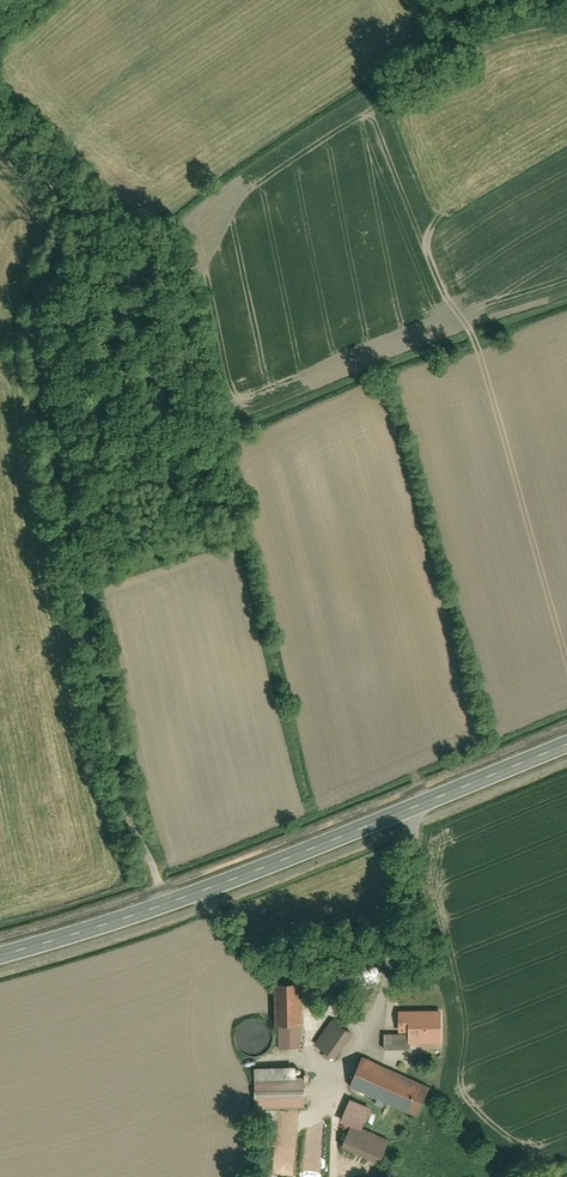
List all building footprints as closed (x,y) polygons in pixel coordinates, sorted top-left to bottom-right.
[(306,1048),(304,981),(280,982),(281,1048),(306,1048)] [(395,1018),(397,1049),(414,1048),(414,1035),(434,1035),(434,1024),(442,1024),(441,1016),(395,1018)] [(356,1032),(336,1019),(318,1045),(338,1058),(356,1032)] [(273,1031),(269,1025),(263,1022),(255,1021),(247,1024),(243,1028),(239,1036),(239,1041),(241,1048),(246,1054),(251,1057),(259,1058),(266,1055),(272,1051),(275,1045),(275,1038),(273,1031)] [(416,1043),(416,1051),(443,1051),(443,1043),(416,1043)] [(434,1086),(365,1057),(353,1086),(404,1108),(421,1115),(434,1086)] [(258,1108),(307,1107),(306,1077),(299,1078),(298,1065),(257,1066),(258,1108)] [(365,1130),(375,1108),(354,1099),(344,1121),(365,1130)]
